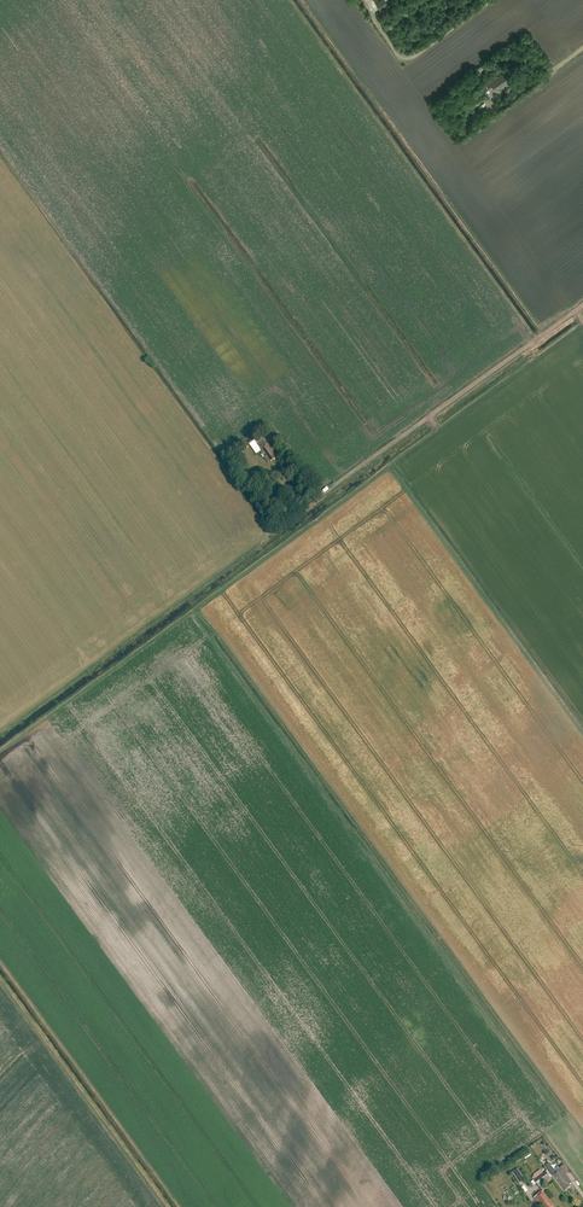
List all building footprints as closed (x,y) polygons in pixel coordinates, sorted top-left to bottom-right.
[(376,4),(380,11),(388,5),(385,0),(381,0),(376,4)] [(508,81),(510,79),(505,72),(486,86),(490,92),(493,89),(496,93),(510,83),(508,81)] [(472,109),(482,101),(478,95),(467,103),(472,109)] [(472,110),(467,103),(463,106),(468,113),(472,110)] [(259,449),(260,452),(267,462),(269,461),(270,462),(275,459),(274,457),(275,456),(270,450),(272,450),(270,447),(273,446),(270,442),(266,444),(263,440),(256,444),(259,449)] [(243,463),(238,456),(235,459),(240,465),(243,463)] [(570,1185),(573,1183),(567,1174),(570,1172),(564,1165),(560,1168),(561,1170),(557,1174),(549,1164),(546,1166),(565,1191),(571,1186),(570,1185)] [(522,1175),(518,1169),(512,1173),(516,1179),(522,1175)] [(540,1188),(551,1180),(546,1173),(544,1174),(541,1170),(534,1175),(537,1179),(534,1181),(540,1188)] [(488,1183),(491,1187),(501,1179),(499,1175),(488,1183)] [(544,1192),(534,1199),(539,1206),(542,1205),(543,1206),(554,1206),(544,1192)]
